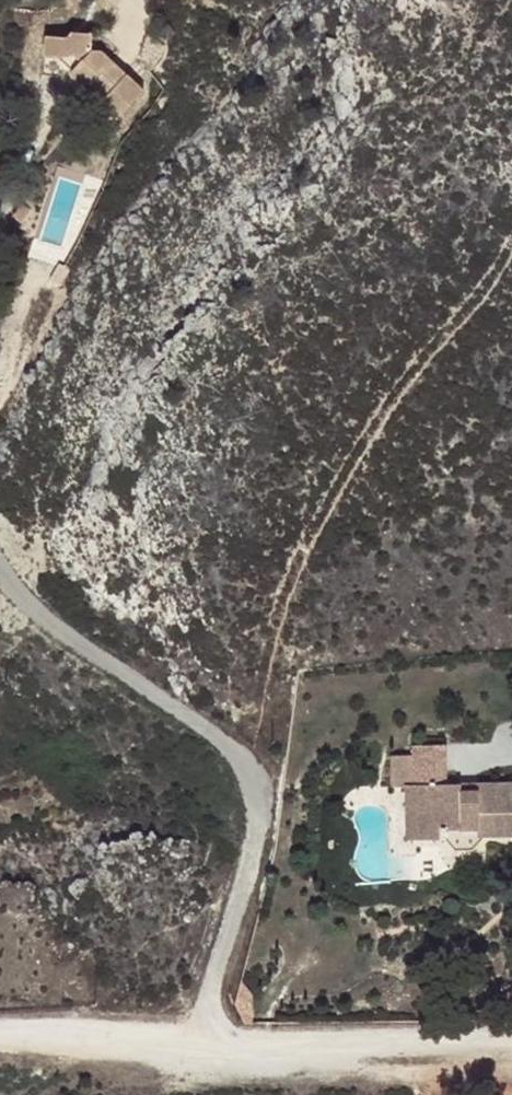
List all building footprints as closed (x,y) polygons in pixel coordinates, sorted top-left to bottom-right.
[(48,40),(46,79),(74,81),(120,125),(148,94),(104,53),(95,53),(95,37),(70,36),(70,41),(48,40)] [(24,206),(15,220),(25,228),(35,213),(24,206)] [(480,834),(502,835),(502,790),(458,789),(458,800),(436,800),(436,789),(428,789),(430,751),(397,749),(396,761),(375,761),(376,793),(390,792),(390,846),(432,847),(433,847),(440,857),(457,856),(466,847),(481,847),(480,834)] [(458,800),(458,789),(436,789),(436,800),(458,800)] [(502,847),(502,835),(480,834),(481,847),(502,847)]
